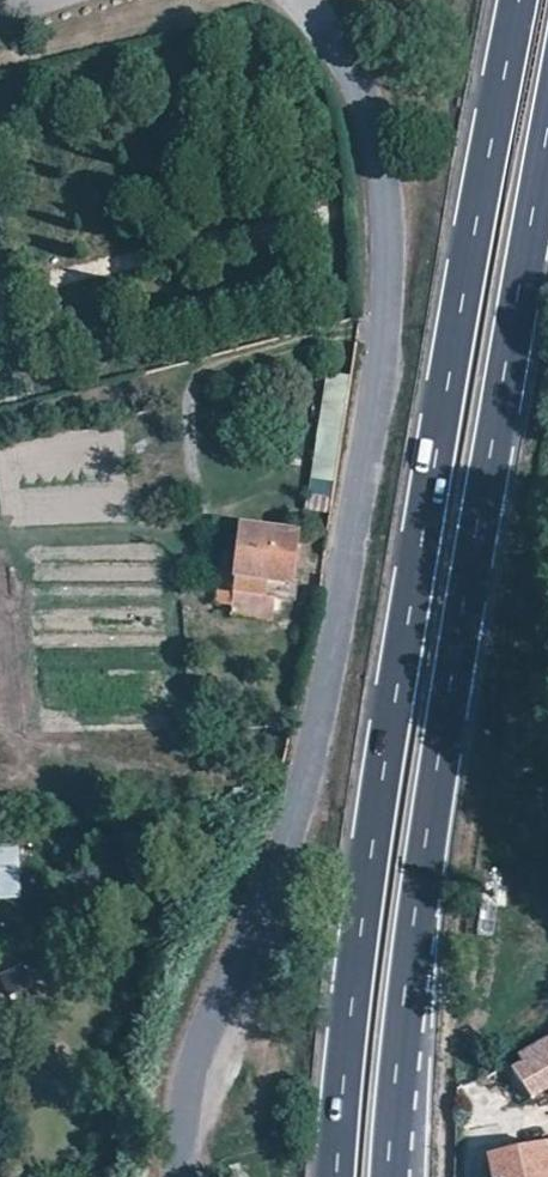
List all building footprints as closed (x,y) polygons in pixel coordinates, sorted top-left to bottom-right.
[(328,489),(309,485),(306,499),(325,503),(328,489)] [(291,579),(296,535),(243,528),(236,581),(234,593),(262,597),(264,583),(290,586),(291,579)] [(300,580),(291,579),(290,586),(296,601),(300,580)] [(233,607),(234,593),(236,581),(224,580),(221,605),(233,607)] [(264,583),(262,597),(296,601),(290,586),(264,583)] [(21,898),(21,847),(0,847),(0,898),(21,898)] [(12,997),(34,986),(23,964),(1,975),(12,997)] [(520,1060),(525,1066),(515,1072),(535,1098),(546,1087),(547,1091),(547,1043),(520,1060)] [(491,1164),(493,1176),(547,1176),(547,1153),(491,1164)]
